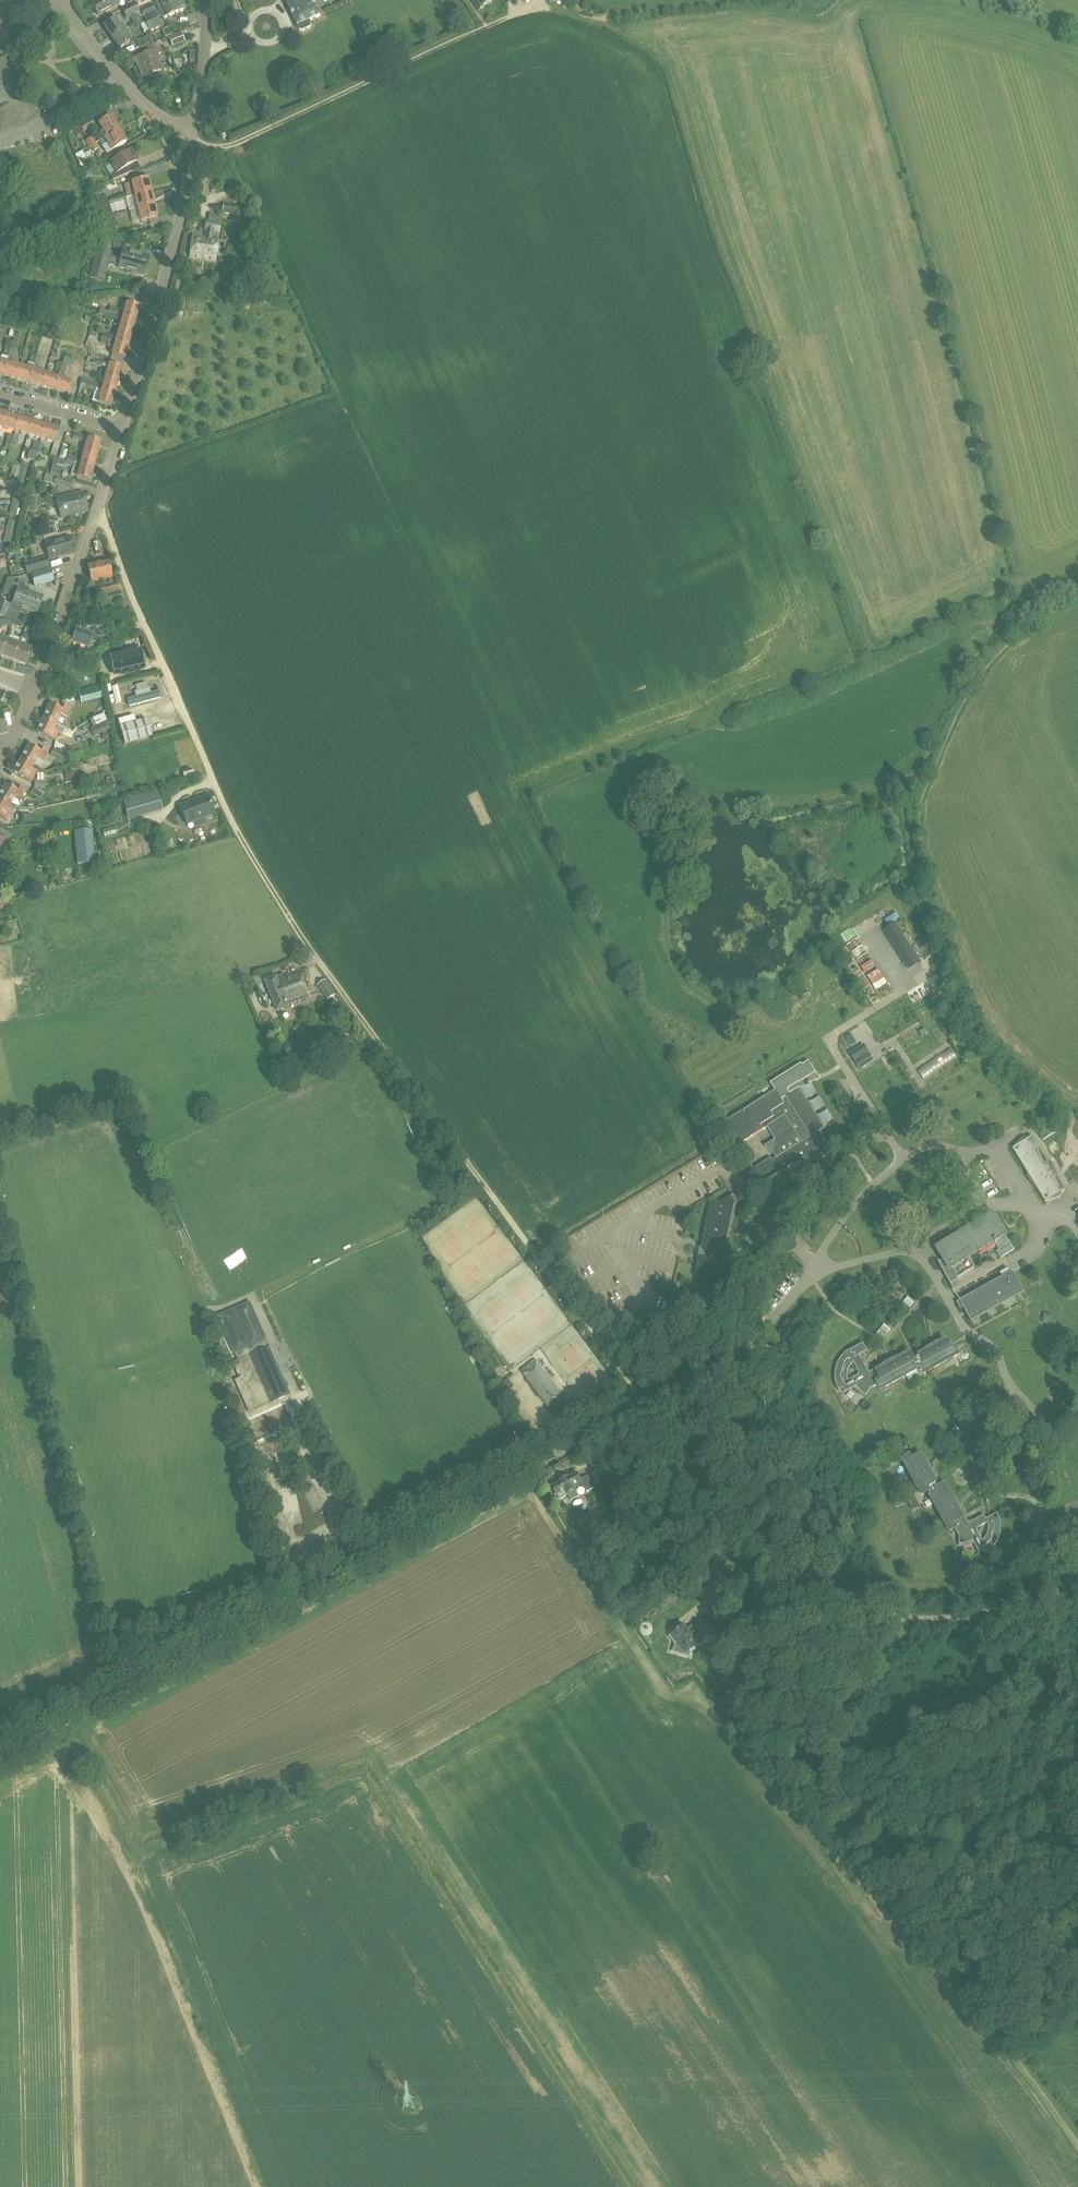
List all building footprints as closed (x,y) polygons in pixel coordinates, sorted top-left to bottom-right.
[(98,15),(119,4),(117,0),(96,0),(91,2),(98,15)] [(143,17),(150,32),(162,27),(157,18),(161,16),(162,18),(186,8),(183,0),(169,0),(165,2),(167,5),(158,9),(155,10),(142,15),(143,17)] [(158,9),(167,5),(165,2),(169,0),(154,0),(158,9)] [(316,18),(321,17),(314,0),(286,0),(288,3),(287,4),(297,27),(299,26),(300,29),(303,31),(310,27),(311,25),(309,21),(316,18)] [(479,10),(493,0),(472,0),(479,10)] [(127,19),(130,17),(140,12),(141,12),(140,9),(136,1),(135,2),(126,6),(126,5),(121,8),(127,19)] [(141,12),(140,12),(142,15),(155,10),(152,4),(140,9),(141,12)] [(142,15),(140,12),(130,17),(134,23),(140,19),(142,18),(143,17),(142,15)] [(104,26),(112,38),(124,30),(116,18),(104,26)] [(140,19),(134,23),(137,28),(143,23),(140,19)] [(124,30),(112,38),(119,49),(131,41),(124,30)] [(172,46),(185,41),(181,32),(169,38),(172,46)] [(137,40),(140,47),(152,43),(150,35),(137,40)] [(156,55),(162,53),(158,43),(147,47),(148,52),(135,58),(143,78),(163,70),(156,55)] [(99,123),(106,136),(119,129),(111,116),(99,123)] [(80,126),(84,133),(95,126),(91,119),(80,126)] [(84,133),(80,126),(74,129),(74,130),(78,136),(84,133)] [(106,136),(100,140),(103,146),(110,142),(114,149),(127,142),(119,129),(106,136)] [(92,137),(86,141),(89,147),(96,143),(92,137)] [(96,143),(89,147),(92,152),(99,148),(96,143)] [(83,158),(92,152),(89,147),(80,152),(83,158)] [(131,149),(110,162),(117,173),(111,176),(113,180),(131,172),(128,167),(138,161),(136,158),(138,157),(134,150),(132,151),(131,149)] [(133,189),(127,191),(129,197),(135,196),(135,195),(151,191),(148,178),(131,182),(133,189)] [(92,191),(94,196),(98,195),(99,198),(104,196),(100,187),(92,191)] [(131,210),(154,204),(151,191),(135,195),(135,196),(136,201),(130,203),(131,210)] [(104,196),(99,198),(102,205),(109,202),(106,195),(104,196)] [(114,215),(109,202),(102,205),(106,217),(114,215)] [(157,217),(154,204),(131,210),(132,215),(139,214),(141,221),(157,217)] [(244,206),(223,204),(222,213),(233,214),(232,222),(242,223),(244,206)] [(106,217),(102,205),(98,206),(102,219),(106,217)] [(193,236),(190,258),(216,261),(219,239),(213,238),(214,232),(219,232),(220,224),(219,223),(220,215),(209,214),(208,222),(207,222),(205,237),(193,236)] [(118,227),(114,215),(106,217),(111,230),(118,227)] [(88,243),(90,250),(98,248),(99,248),(102,247),(101,241),(88,243)] [(98,248),(96,255),(106,257),(108,251),(99,248),(98,248)] [(118,250),(116,257),(121,258),(147,265),(149,256),(123,249),(123,251),(118,250)] [(92,261),(90,268),(94,269),(102,271),(104,272),(107,259),(106,258),(106,257),(96,255),(94,261),(92,261)] [(144,275),(147,265),(121,258),(119,266),(118,268),(144,275)] [(105,324),(86,390),(111,397),(112,396),(110,395),(112,390),(113,390),(118,374),(116,374),(118,368),(119,369),(130,331),(105,324)] [(0,332),(0,342),(11,345),(16,347),(20,331),(2,326),(0,332)] [(20,331),(16,347),(26,350),(30,351),(35,336),(20,331)] [(35,336),(30,351),(41,354),(45,355),(49,340),(35,336)] [(49,340),(45,355),(55,358),(60,359),(64,344),(49,340)] [(64,344),(60,359),(64,360),(78,364),(82,349),(64,344)] [(6,381),(10,365),(6,364),(0,363),(0,379),(6,381)] [(10,365),(6,381),(21,385),(25,370),(14,367),(10,365)] [(25,370),(21,385),(35,389),(40,374),(29,371),(25,370)] [(40,374),(35,389),(50,393),(54,378),(44,375),(40,374)] [(54,378),(50,393),(68,399),(73,383),(58,379),(54,378)] [(2,427),(15,431),(19,418),(6,414),(2,427)] [(28,435),(32,422),(19,418),(15,431),(28,435)] [(28,435),(41,438),(45,425),(32,422),(28,435)] [(45,425),(41,438),(54,442),(58,429),(45,425)] [(14,436),(11,445),(16,447),(19,438),(14,436)] [(101,441),(88,438),(87,442),(85,451),(98,454),(101,441)] [(67,455),(66,460),(94,467),(98,454),(85,451),(82,459),(67,455)] [(59,458),(57,465),(65,467),(65,464),(74,467),(74,468),(79,470),(77,477),(90,481),(94,467),(66,460),(59,458)] [(21,467),(19,477),(26,479),(28,468),(21,467)] [(46,473),(44,482),(54,485),(56,476),(46,473)] [(54,485),(71,490),(73,480),(56,476),(54,485)] [(19,477),(16,488),(23,490),(26,479),(19,477)] [(57,498),(62,518),(88,512),(84,492),(57,498)] [(15,493),(13,504),(19,505),(22,495),(15,493)] [(13,504),(10,515),(17,516),(19,505),(13,504)] [(9,520),(7,530),(13,532),(15,521),(9,520)] [(7,530),(4,541),(10,542),(13,532),(7,530)] [(45,542),(50,559),(73,553),(69,536),(45,542)] [(55,560),(57,568),(68,565),(66,557),(55,560)] [(45,558),(25,564),(28,572),(48,567),(45,558)] [(88,565),(90,574),(110,570),(108,561),(88,565)] [(34,573),(37,584),(56,579),(53,568),(34,573)] [(100,586),(106,605),(123,600),(117,581),(112,582),(111,579),(112,579),(110,570),(90,574),(92,582),(108,579),(109,584),(100,586)] [(14,583),(11,593),(41,604),(44,595),(29,590),(30,587),(25,585),(26,582),(20,580),(19,584),(14,583)] [(41,604),(11,593),(9,598),(14,600),(13,604),(11,609),(21,612),(22,607),(38,613),(41,604)] [(126,609),(123,600),(106,605),(107,610),(113,609),(113,612),(126,609)] [(5,618),(10,604),(0,601),(0,616),(5,618)] [(1,620),(1,627),(12,625),(12,618),(1,620)] [(12,618),(12,625),(22,628),(23,622),(12,618)] [(24,632),(39,637),(41,630),(27,626),(24,632)] [(112,630),(115,641),(130,637),(128,629),(127,626),(112,630)] [(77,629),(72,642),(89,647),(89,646),(94,648),(100,630),(94,628),(93,632),(84,629),(84,632),(77,629)] [(1,656),(13,661),(19,644),(7,640),(1,656)] [(19,644),(13,661),(26,665),(32,649),(19,644)] [(146,662),(143,653),(142,653),(141,648),(135,650),(135,649),(134,649),(120,652),(109,655),(111,665),(111,666),(116,665),(118,674),(119,673),(119,674),(139,670),(139,669),(142,668),(141,663),(146,662)] [(127,695),(135,692),(133,685),(125,688),(127,695)] [(115,691),(118,713),(124,712),(121,690),(115,691)] [(130,706),(161,697),(159,691),(128,700),(130,706)] [(50,704),(44,718),(56,724),(61,714),(66,717),(70,708),(65,706),(63,709),(50,704)] [(119,721),(135,717),(133,712),(117,717),(119,721)] [(56,724),(44,718),(37,732),(56,741),(59,734),(62,735),(65,728),(56,724)] [(110,719),(91,728),(94,736),(112,728),(110,719)] [(120,727),(124,744),(152,736),(147,719),(120,727)] [(66,734),(75,738),(78,732),(69,728),(66,734)] [(29,744),(21,758),(34,765),(39,756),(44,759),(49,750),(44,748),(42,751),(29,744)] [(143,744),(127,749),(129,757),(146,753),(143,744)] [(50,754),(63,761),(66,755),(54,748),(50,754)] [(34,765),(21,758),(14,771),(31,782),(37,773),(31,769),(34,765)] [(145,768),(132,772),(137,789),(150,785),(145,768)] [(67,780),(74,778),(72,771),(65,772),(67,780)] [(35,788),(46,789),(47,781),(35,780),(35,788)] [(0,794),(0,798),(10,804),(15,796),(21,799),(26,790),(21,787),(19,791),(6,783),(0,794)] [(41,799),(44,794),(35,788),(28,798),(34,802),(37,797),(41,799)] [(128,817),(162,808),(157,791),(123,800),(128,817)] [(187,824),(214,813),(208,795),(180,805),(187,824)] [(0,798),(0,816),(8,821),(13,812),(8,809),(10,804),(0,798)] [(25,814),(17,814),(18,823),(26,822),(25,814)] [(95,863),(92,830),(75,831),(78,865),(95,863)] [(895,923),(884,930),(908,969),(919,962),(895,923)] [(864,940),(852,947),(867,973),(879,966),(864,940)] [(287,1005),(310,997),(300,971),(285,976),(285,974),(267,981),(278,1010),(288,1007),(287,1005)] [(318,986),(327,1000),(337,994),(327,980),(318,986)] [(928,1035),(925,1030),(919,1034),(923,1038),(928,1035)] [(850,1053),(855,1061),(868,1052),(863,1045),(850,1053)] [(738,1145),(765,1128),(774,1142),(766,1147),(772,1157),(755,1168),(765,1183),(763,1184),(778,1208),(818,1182),(817,1180),(821,1177),(811,1161),(831,1148),(820,1131),(824,1128),(799,1088),(809,1085),(808,1082),(818,1079),(817,1079),(816,1075),(816,1074),(815,1072),(808,1061),(802,1065),(801,1063),(770,1083),(775,1090),(724,1122),(738,1145)] [(1019,1136),(1026,1132),(1022,1126),(1016,1129),(1019,1136)] [(1052,1127),(1040,1134),(1043,1140),(1055,1132),(1052,1127)] [(1032,1136),(1012,1148),(1045,1202),(1065,1190),(1032,1136)] [(707,1287),(729,1291),(740,1285),(724,1259),(723,1259),(735,1202),(731,1196),(720,1203),(718,1200),(709,1206),(700,1247),(705,1254),(704,1257),(698,1255),(695,1269),(707,1287)] [(949,1282),(956,1278),(956,1279),(974,1268),(967,1257),(994,1241),(999,1249),(996,1251),(1000,1258),(1014,1249),(992,1214),(937,1248),(944,1258),(939,1262),(949,1282)] [(960,1309),(963,1308),(970,1321),(1003,1303),(1001,1301),(1020,1291),(1016,1283),(1019,1281),(1013,1271),(956,1302),(960,1309)] [(914,1303),(907,1297),(904,1302),(910,1307),(914,1303)] [(251,1301),(218,1316),(234,1354),(235,1353),(238,1360),(233,1362),(241,1379),(236,1381),(250,1412),(268,1404),(291,1395),(251,1301)] [(884,1324),(876,1334),(883,1339),(891,1330),(884,1324)] [(835,1368),(835,1372),(835,1374),(835,1378),(835,1381),(836,1385),(837,1387),(838,1389),(842,1387),(845,1392),(856,1385),(859,1389),(862,1392),(865,1395),(866,1395),(870,1388),(878,1384),(881,1389),(906,1375),(905,1374),(920,1366),(924,1373),(959,1354),(955,1346),(953,1347),(952,1346),(956,1343),(952,1336),(948,1338),(943,1329),(933,1335),(932,1333),(920,1339),(925,1348),(926,1350),(919,1354),(919,1355),(913,1358),(909,1352),(906,1353),(901,1345),(890,1351),(889,1349),(877,1355),(882,1365),(882,1364),(883,1366),(877,1370),(876,1368),(869,1372),(859,1355),(867,1350),(863,1342),(851,1349),(850,1348),(847,1350),(844,1353),(843,1354),(841,1357),(839,1359),(837,1362),(836,1366),(835,1368)] [(522,1371),(550,1408),(551,1407),(564,1398),(536,1361),(522,1371)] [(502,1391),(512,1384),(508,1378),(498,1385),(502,1391)] [(585,1414),(579,1407),(575,1410),(580,1418),(585,1414)] [(961,1421),(967,1427),(971,1423),(965,1417),(961,1421)] [(956,1426),(947,1435),(953,1441),(962,1432),(956,1426)] [(972,1540),(978,1552),(983,1549),(985,1553),(988,1551),(990,1550),(993,1547),(995,1545),(997,1542),(998,1539),(999,1537),(1000,1533),(1001,1530),(1001,1527),(1000,1523),(1000,1520),(999,1518),(998,1515),(997,1512),(996,1513),(989,1501),(981,1505),(986,1513),(969,1522),(965,1515),(963,1516),(959,1509),(970,1504),(964,1492),(953,1498),(945,1484),(939,1487),(935,1481),(936,1480),(932,1473),(943,1467),(936,1456),(925,1461),(921,1454),(917,1457),(915,1454),(910,1457),(909,1455),(902,1459),(903,1461),(897,1465),(905,1480),(912,1477),(930,1509),(936,1506),(949,1531),(954,1528),(959,1536),(959,1544),(959,1543),(964,1543),(968,1542),(972,1540)] [(583,1484),(587,1492),(595,1487),(588,1475),(580,1480),(576,1473),(569,1477),(568,1476),(560,1481),(553,1486),(557,1496),(558,1495),(561,1500),(568,1495),(572,1501),(580,1496),(575,1488),(583,1484)] [(684,1625),(672,1635),(687,1653),(699,1643),(696,1640),(702,1635),(715,1634),(713,1620),(697,1621),(697,1625),(691,1625),(687,1629),(684,1625)]
